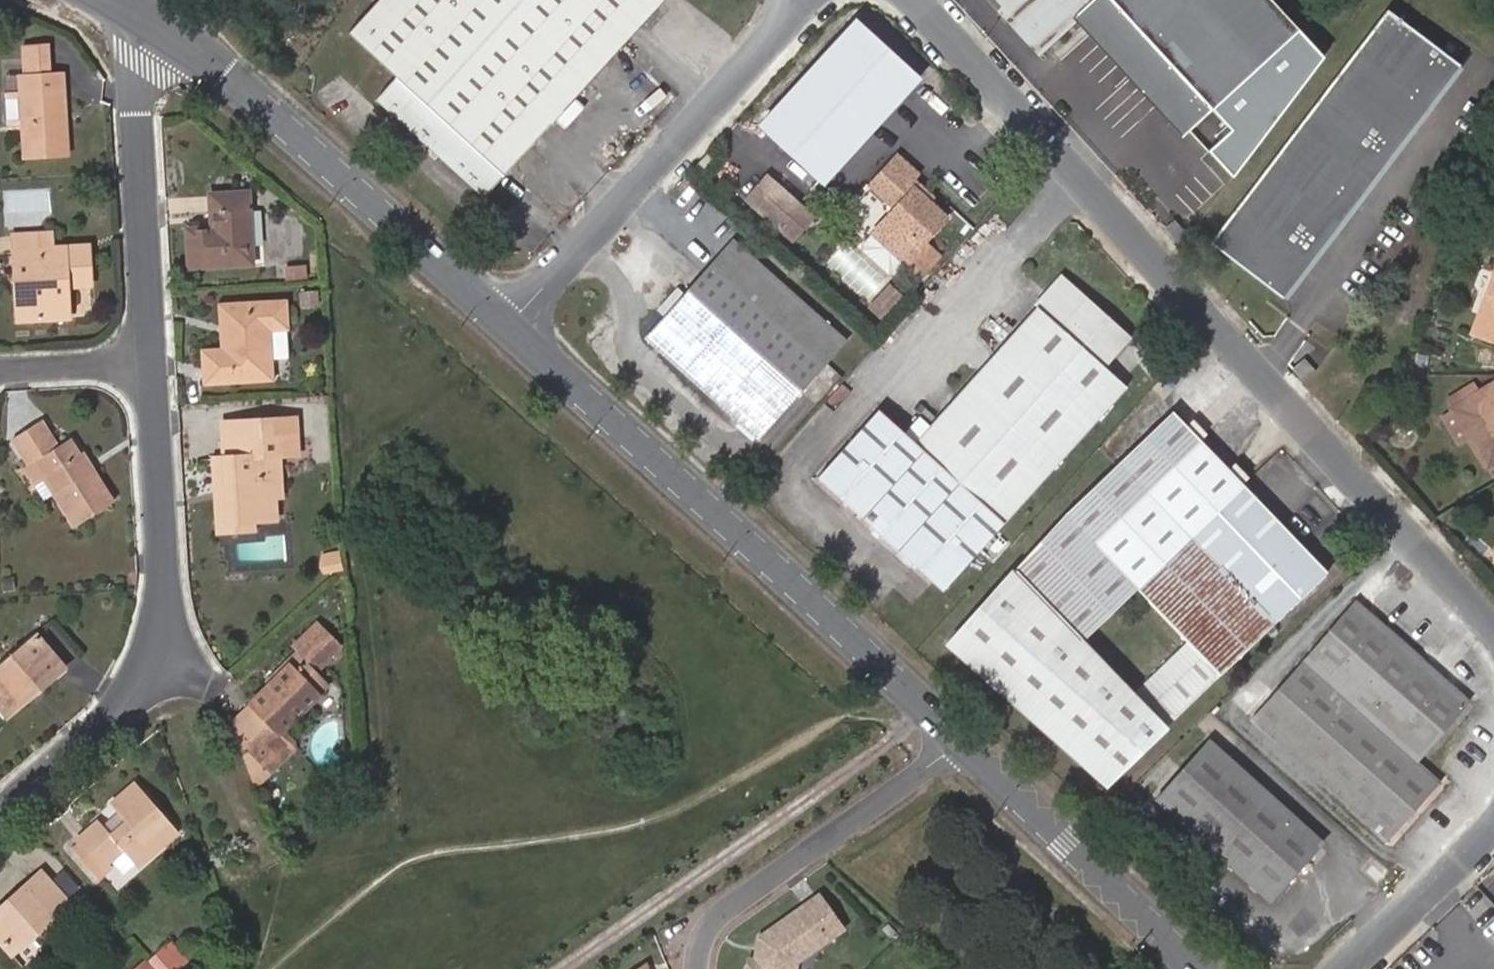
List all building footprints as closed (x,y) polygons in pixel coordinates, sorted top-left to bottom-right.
[(664,0),(380,0),(349,34),(397,77),(375,100),(482,198),(664,0)] [(1297,30),(1269,0),(996,0),(1039,47),(1072,16),(1183,137),(1297,30)] [(1282,297),(1458,65),(1387,11),(1211,244),(1282,297)] [(924,78),(856,16),(756,125),(825,187),(924,78)] [(22,48),(23,78),(48,77),(46,46),(22,48)] [(66,155),(62,76),(48,77),(23,78),(19,78),(23,158),(66,155)] [(702,174),(714,160),(706,153),(694,166),(702,174)] [(904,264),(924,242),(946,219),(928,202),(932,198),(912,180),(916,175),(897,157),(870,186),(894,209),(871,234),(904,264)] [(766,178),(746,201),(779,230),(798,207),(766,178)] [(252,265),(248,195),(210,195),(213,229),(187,230),(189,268),(252,265)] [(798,207),(779,230),(791,240),(811,218),(798,207)] [(13,249),(53,248),(52,234),(12,235),(13,249)] [(904,264),(871,234),(860,248),(892,277),(904,264)] [(758,439),(845,344),(730,242),(644,338),(758,439)] [(940,257),(924,242),(904,264),(920,279),(940,257)] [(25,289),(26,322),(69,319),(67,288),(90,286),(87,246),(53,248),(13,249),(14,290),(25,289)] [(305,266),(285,267),(285,279),(306,278),(305,266)] [(940,591),(1125,387),(1097,362),(1124,332),(1063,276),(1036,307),(1035,306),(913,442),(879,411),(876,415),(817,480),(940,591)] [(1472,334),(1493,343),(1493,278),(1472,334)] [(877,321),(898,298),(885,286),(864,309),(877,321)] [(15,322),(26,322),(25,289),(14,290),(15,322)] [(285,329),(284,303),(220,307),(222,351),(202,352),(204,383),(270,379),(267,331),(285,329)] [(1492,383),(1474,394),(1461,402),(1449,409),(1485,470),(1493,465),(1493,386),(1492,383)] [(1456,393),(1461,402),(1474,394),(1469,386),(1456,393)] [(1444,401),(1449,409),(1461,402),(1456,393),(1444,401)] [(1217,676),(1255,641),(1121,515),(1103,499),(1149,452),(1179,421),(1170,411),(1169,412),(1135,445),(1070,508),(1066,512),(1014,571),(944,650),(1099,787),(1161,729),(1079,641),(1135,589),(1217,676)] [(215,525),(255,522),(276,520),(275,500),(281,499),(279,457),(299,457),(297,417),(248,420),(249,436),(221,438),(222,457),(224,495),(214,495),(215,525)] [(249,436),(248,420),(220,421),(221,438),(249,436)] [(1121,515),(1255,641),(1327,573),(1179,421),(1149,452),(1103,499),(1121,515)] [(12,441),(28,466),(33,463),(44,480),(75,528),(114,502),(83,454),(79,456),(68,441),(58,448),(41,422),(12,441)] [(224,495),(222,457),(212,458),(214,495),(224,495)] [(33,463),(28,466),(14,474),(25,492),(44,480),(33,463)] [(1485,470),(1492,481),(1493,479),(1493,465),(1485,470)] [(255,532),(255,522),(215,525),(216,535),(255,532)] [(337,553),(322,556),(320,567),(323,573),(340,570),(337,553)] [(1419,765),(1473,701),(1358,600),(1303,661),(1419,765)] [(268,687),(251,703),(258,710),(232,733),(253,786),(273,767),(262,756),(264,753),(261,750),(282,730),(328,685),(318,674),(331,661),(324,654),(336,641),(317,622),(292,647),(297,652),(271,679),(274,682),(268,687)] [(36,694),(64,670),(36,637),(0,668),(0,710),(2,712),(30,688),(36,694)] [(1419,765),(1303,661),(1251,719),(1388,840),(1438,784),(1419,765)] [(271,679),(266,684),(268,687),(274,682),(271,679)] [(7,718),(36,694),(30,688),(2,712),(7,718)] [(251,703),(229,725),(232,733),(258,710),(251,703)] [(290,739),(282,730),(261,750),(264,753),(262,756),(273,767),(291,749),(290,739)] [(1269,904),(1324,842),(1209,740),(1154,800),(1269,904)] [(137,868),(177,832),(134,783),(111,804),(125,821),(109,835),(97,821),(74,841),(78,846),(72,851),(98,882),(111,871),(107,866),(123,851),(137,868)] [(71,903),(41,872),(0,909),(0,942),(13,956),(71,903)] [(754,959),(754,961),(749,965),(748,968),(795,968),(797,961),(842,927),(818,895),(798,909),(792,910),(786,914),(784,919),(758,937),(758,941),(763,945),(761,954),(754,959)] [(758,941),(754,959),(761,954),(763,945),(758,941)] [(158,968),(176,968),(185,960),(172,945),(152,963),(158,968)]
